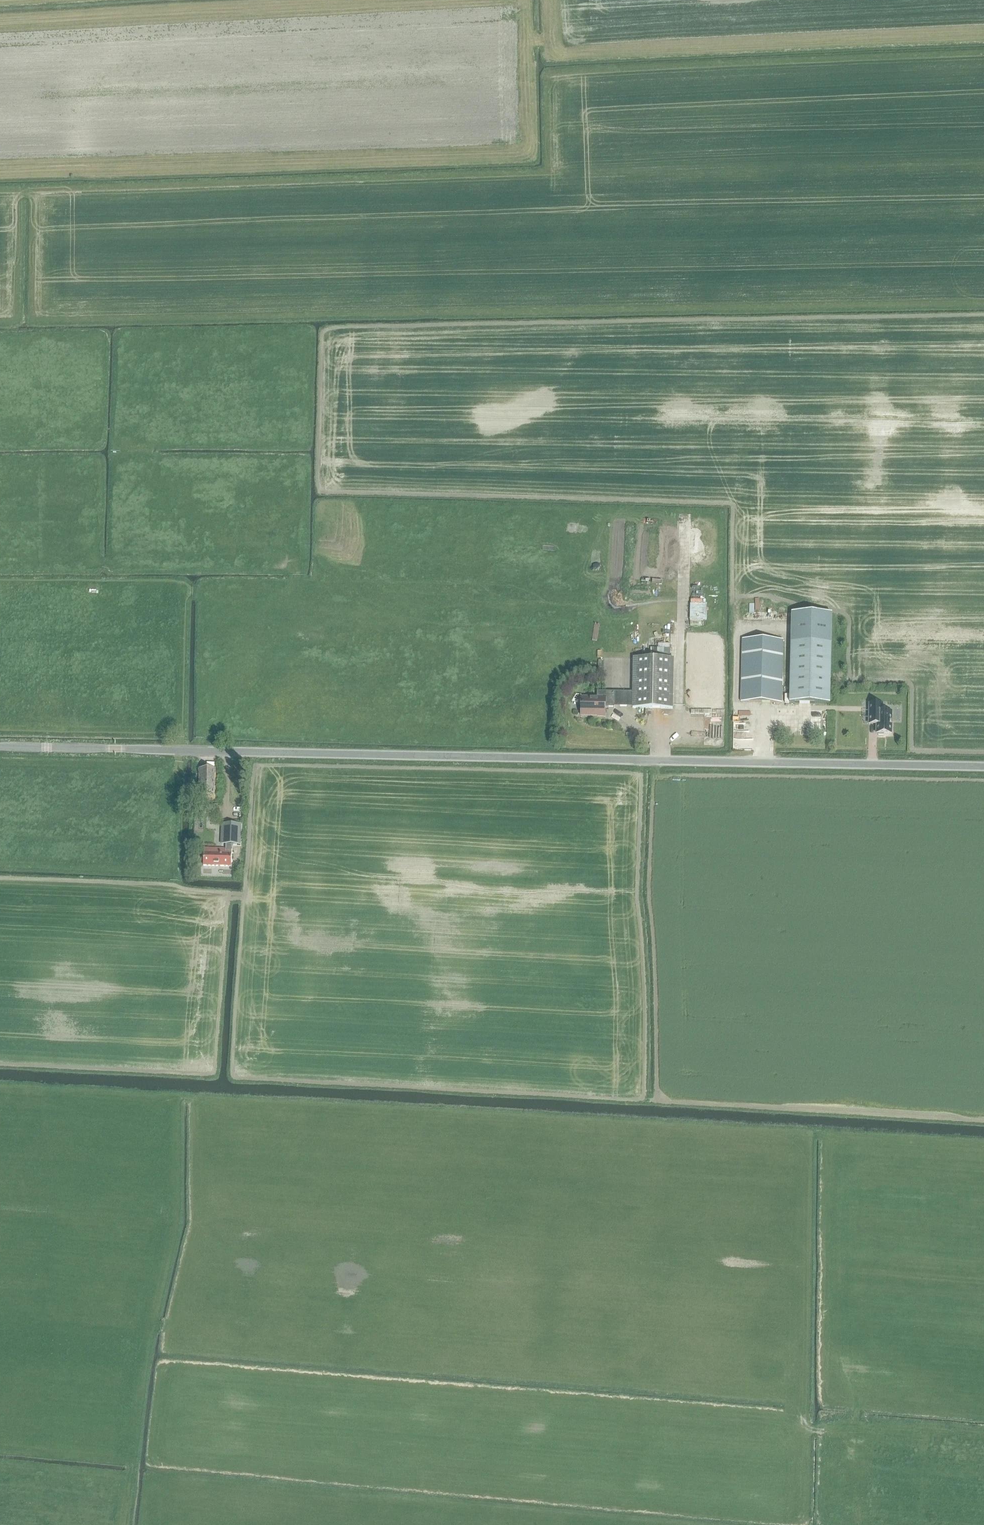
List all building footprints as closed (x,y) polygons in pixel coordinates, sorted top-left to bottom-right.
[(710,620),(710,600),(693,600),(693,620),(710,620)] [(789,704),(829,704),(831,614),(791,613),(789,704)] [(781,639),(741,638),(739,700),(780,701),(781,639)] [(660,657),(673,657),(673,643),(660,643),(660,657)] [(674,659),(634,658),(633,692),(596,691),(596,697),(580,697),(579,714),(595,715),(596,716),(604,716),(605,707),(614,707),(614,706),(633,707),(633,708),(672,709),(674,659)] [(881,693),(868,693),(868,713),(875,714),(875,723),(877,723),(877,724),(882,724),(882,723),(890,723),(890,701),(881,701),(881,693)] [(215,769),(199,768),(198,798),(214,798),(215,769)] [(226,824),(226,845),(232,845),(240,845),(241,824),(226,824)] [(231,849),(204,848),(203,865),(230,866),(231,849)]
